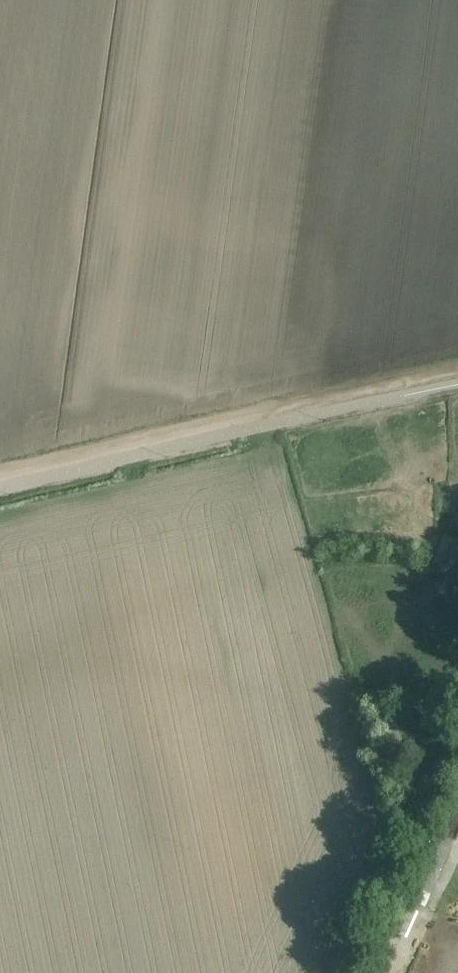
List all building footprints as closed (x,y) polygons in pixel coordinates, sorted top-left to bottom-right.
[(457,541),(445,566),(457,573),(457,541)]
